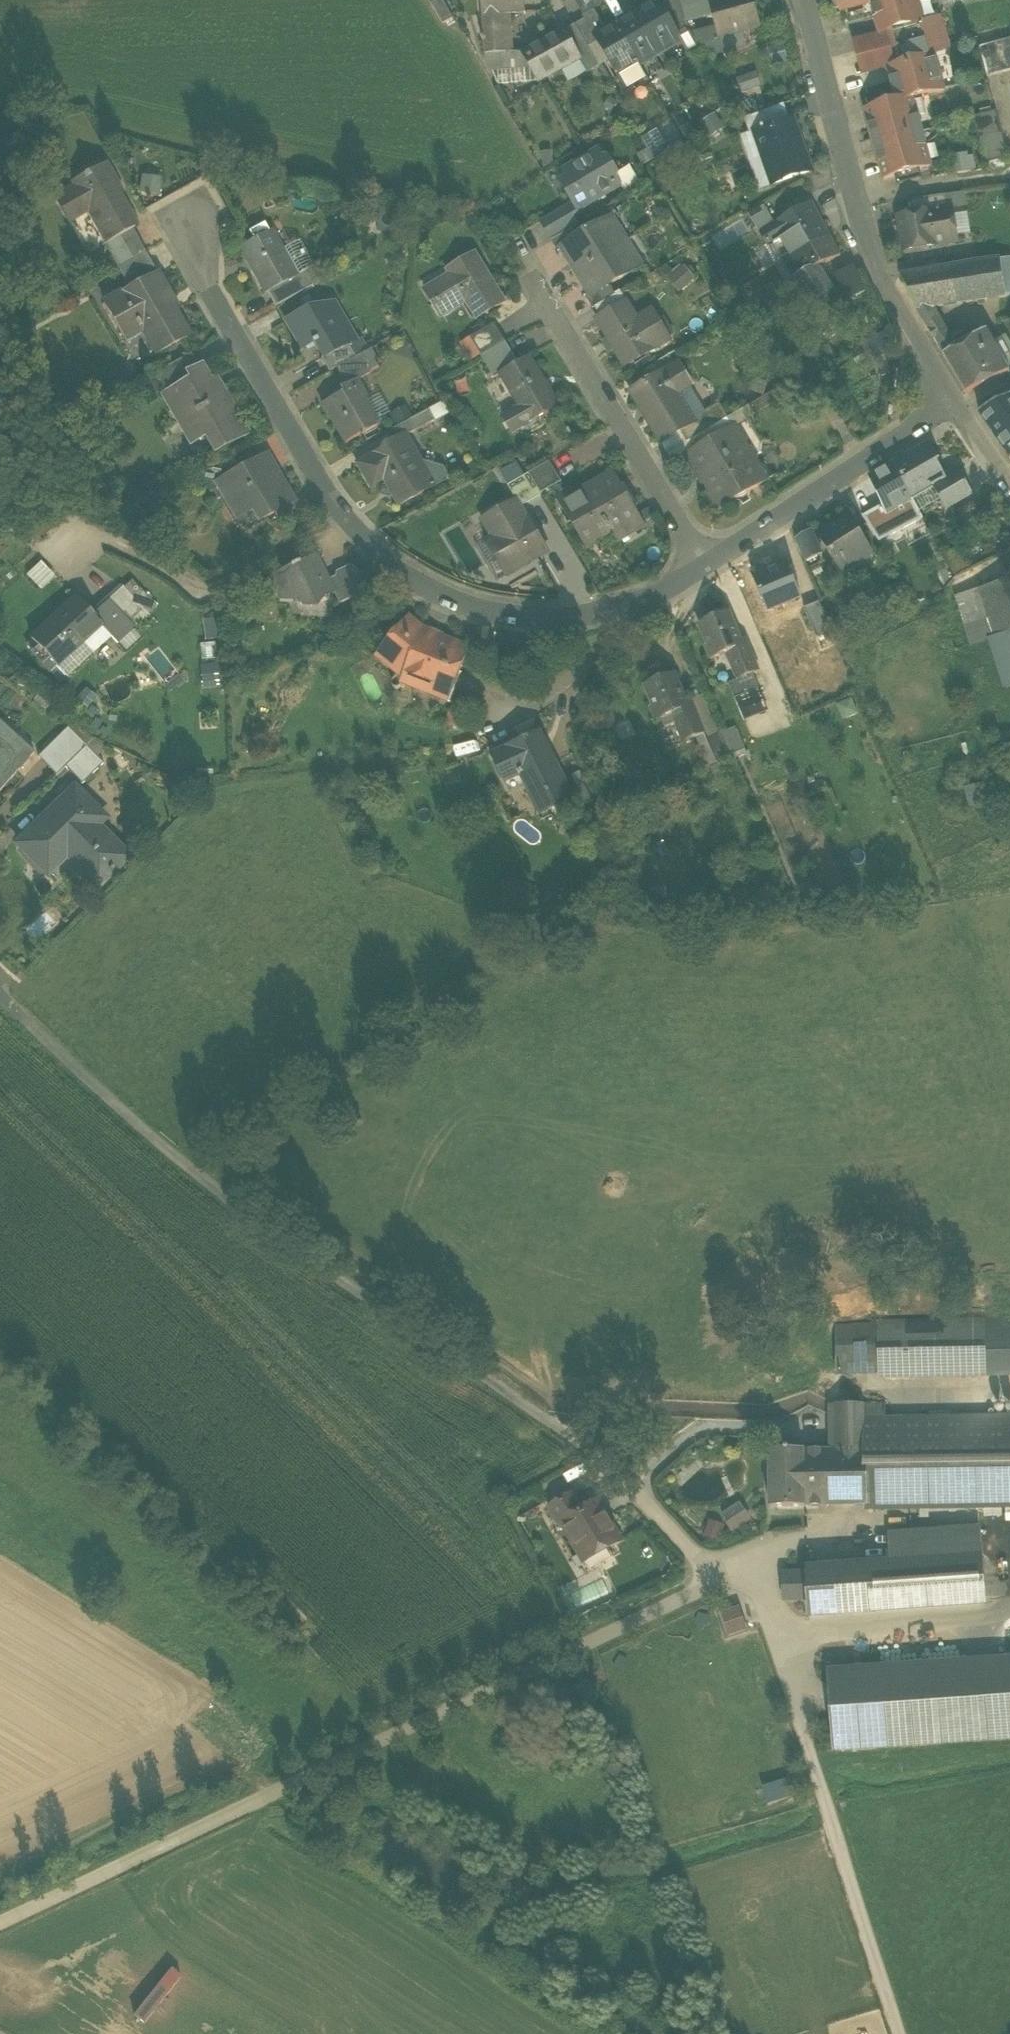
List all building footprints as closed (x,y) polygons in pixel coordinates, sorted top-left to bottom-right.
[(444,24),(454,19),(443,0),(438,0),(432,3),(444,24)] [(483,17),(510,16),(526,14),(525,0),(482,0),(483,17)] [(687,22),(681,0),(671,0),(661,6),(678,36),(689,30),(687,22)] [(687,22),(713,15),(709,4),(711,3),(710,0),(681,0),(687,22)] [(719,39),(720,38),(739,33),(761,27),(754,0),(723,0),(711,3),(709,4),(713,15),(719,39)] [(881,33),(890,30),(921,22),(915,0),(840,0),(843,10),(873,1),(881,33)] [(658,1),(637,13),(661,54),(682,42),(678,36),(661,6),(658,1)] [(584,16),(586,20),(596,37),(606,31),(594,10),(584,16)] [(637,13),(616,25),(641,66),(661,54),(637,13)] [(486,55),(493,71),(514,69),(514,68),(510,16),(483,17),(486,55)] [(930,46),(931,52),(947,48),(939,17),(922,21),(929,47),(930,46)] [(586,20),(575,26),(589,49),(599,43),(596,37),(586,20)] [(890,30),(897,55),(929,47),(922,21),(921,22),(890,30)] [(620,78),(641,66),(616,25),(606,31),(596,37),(599,43),(620,78)] [(600,67),(589,49),(575,26),(564,32),(564,33),(580,60),(579,60),(588,74),(600,67)] [(890,30),(881,33),(856,40),(866,77),(889,70),(900,67),(897,55),(890,30)] [(524,55),(540,81),(579,60),(580,60),(564,33),(524,55)] [(743,47),(739,33),(720,38),(724,52),(743,47)] [(987,77),(1009,71),(1009,40),(979,48),(987,77)] [(930,46),(929,47),(897,55),(900,67),(901,67),(933,59),(931,52),(930,46)] [(889,70),(898,101),(912,97),(912,98),(942,90),(933,59),(901,67),(900,67),(889,70)] [(525,67),(514,68),(514,69),(493,71),(498,84),(527,82),(525,67)] [(758,73),(738,76),(740,90),(760,87),(758,73)] [(931,167),(912,98),(912,97),(898,101),(866,110),(885,180),(931,167)] [(751,117),(757,134),(791,122),(785,104),(751,117)] [(973,118),(985,165),(1009,158),(997,112),(973,118)] [(756,172),(762,188),(773,184),(811,171),(794,121),(791,122),(757,134),(756,134),(756,135),(745,138),(750,154),(761,150),(768,168),(756,172)] [(578,210),(579,211),(620,187),(614,176),(619,173),(611,160),(606,163),(599,152),(565,173),(566,174),(570,180),(563,185),(574,203),(578,210)] [(952,155),(954,174),(976,170),(975,156),(969,157),(968,153),(952,155)] [(87,216),(104,247),(132,231),(134,230),(113,192),(119,188),(106,165),(70,186),(72,189),(53,200),(68,227),(87,216)] [(559,178),(563,185),(570,180),(566,174),(559,178)] [(142,175),(139,191),(157,195),(161,179),(142,175)] [(948,211),(951,211),(952,215),(968,212),(969,212),(965,192),(946,196),(948,211)] [(910,201),(913,217),(948,211),(946,196),(910,201)] [(578,210),(574,203),(540,223),(544,230),(572,213),(578,210)] [(785,239),(794,256),(830,237),(811,203),(777,223),(785,239)] [(900,219),(905,250),(956,242),(955,236),(952,215),(951,211),(948,211),(913,217),(900,219)] [(952,215),(955,236),(971,233),(968,212),(952,215)] [(544,230),(551,242),(572,229),(579,225),(572,213),(544,230)] [(591,295),(592,296),(610,286),(640,267),(611,220),(578,239),(563,249),(563,250),(591,295)] [(761,232),(770,248),(785,239),(777,223),(761,232)] [(578,239),(572,229),(551,242),(558,253),(563,250),(563,249),(578,239)] [(104,247),(117,269),(145,254),(132,231),(104,247)] [(240,250),(265,294),(296,277),(272,232),(240,250)] [(830,236),(830,237),(794,256),(785,261),(795,280),(797,279),(811,304),(832,292),(817,268),(841,255),(830,236)] [(157,276),(145,254),(117,269),(124,281),(129,278),(135,288),(157,276)] [(468,303),(478,320),(505,303),(476,255),(449,272),(452,276),(435,286),(443,300),(434,305),(442,318),(468,303)] [(999,260),(1006,296),(1009,296),(1009,258),(999,260)] [(900,275),(917,311),(934,308),(1006,297),(1006,296),(999,260),(999,259),(900,275)] [(668,278),(679,290),(695,277),(684,265),(668,278)] [(846,300),(867,291),(857,267),(836,275),(846,300)] [(124,342),(151,327),(152,327),(150,322),(168,312),(168,310),(162,300),(169,296),(157,275),(157,276),(135,288),(129,291),(103,305),(124,342)] [(265,294),(272,309),(304,291),(296,277),(265,294)] [(124,281),(129,291),(135,288),(129,278),(124,281)] [(426,291),(434,305),(443,300),(435,286),(426,291)] [(593,310),(595,309),(616,296),(610,286),(592,296),(591,295),(586,298),(593,310)] [(622,307),(616,296),(595,309),(601,319),(622,307)] [(329,301),(319,306),(328,321),(338,315),(329,301)] [(597,321),(626,368),(670,341),(659,322),(644,331),(637,321),(627,303),(622,307),(601,319),(597,321)] [(320,361),(321,362),(347,347),(354,343),(338,315),(328,321),(319,306),(288,324),(303,350),(312,345),(313,346),(316,345),(324,359),(320,361)] [(171,308),(168,310),(168,312),(150,322),(152,327),(151,327),(165,352),(189,339),(171,308)] [(942,321),(934,308),(917,311),(928,330),(942,321)] [(653,312),(637,321),(644,331),(659,322),(653,312)] [(942,321),(928,330),(936,343),(949,336),(942,321)] [(471,340),(483,358),(506,344),(507,344),(495,325),(471,340)] [(956,348),(944,355),(967,393),(1009,372),(1009,371),(1008,368),(993,343),(986,331),(956,348)] [(993,343),(1008,368),(1009,367),(1009,343),(1006,335),(993,343)] [(936,343),(944,355),(956,348),(949,336),(936,343)] [(484,359),(496,380),(502,377),(519,366),(507,345),(484,359)] [(328,375),(335,371),(354,360),(347,347),(321,362),(328,375)] [(362,356),(354,360),(335,371),(345,388),(355,383),(356,384),(372,375),(362,356)] [(154,377),(165,398),(172,394),(169,388),(185,379),(184,377),(197,369),(190,357),(154,377)] [(504,421),(513,436),(559,409),(530,360),(519,366),(502,377),(522,410),(504,421)] [(679,364),(666,373),(679,394),(693,386),(679,364)] [(204,434),(217,457),(249,439),(229,404),(223,408),(201,367),(197,369),(184,377),(185,379),(169,388),(172,394),(178,405),(174,408),(192,440),(204,434)] [(695,422),(679,394),(666,373),(665,372),(631,393),(640,407),(641,406),(646,414),(649,419),(648,421),(662,444),(680,433),(696,424),(695,422)] [(321,407),(344,448),(380,428),(356,384),(355,383),(345,388),(338,392),(341,397),(321,407)] [(1009,458),(1009,398),(980,414),(997,439),(1009,458)] [(711,429),(728,419),(721,407),(704,417),(711,429)] [(390,436),(396,446),(408,440),(438,423),(432,412),(390,436)] [(696,424),(680,433),(687,443),(711,429),(704,417),(695,422),(696,424)] [(711,429),(687,443),(693,454),(734,429),(728,419),(711,429)] [(688,456),(720,510),(766,482),(735,429),(734,429),(693,454),(688,456)] [(668,455),(687,443),(680,433),(662,444),(668,455)] [(387,485),(402,511),(437,492),(408,440),(396,446),(356,469),(370,494),(387,485)] [(688,456),(693,454),(687,443),(668,455),(674,465),(688,456)] [(925,447),(894,465),(913,498),(935,485),(934,485),(943,479),(943,478),(933,461),(934,460),(935,456),(933,452),(928,451),(927,451),(925,447)] [(277,490),(278,490),(262,462),(258,464),(265,477),(264,477),(271,488),(275,486),(277,490)] [(200,480),(210,498),(221,492),(218,487),(238,476),(231,463),(200,480)] [(250,516),(257,527),(265,523),(265,524),(274,519),(271,515),(287,506),(278,490),(277,490),(275,486),(271,488),(264,477),(265,477),(258,464),(238,476),(218,487),(221,492),(231,511),(232,510),(239,522),(243,520),(250,516)] [(501,472),(507,485),(524,478),(518,465),(501,472)] [(550,465),(530,477),(542,498),(563,485),(550,465)] [(914,499),(913,498),(894,465),(871,478),(884,505),(888,514),(902,506),(912,500),(914,499)] [(943,499),(947,507),(970,493),(957,470),(943,478),(943,479),(934,485),(935,485),(943,499)] [(543,499),(542,498),(530,477),(509,490),(519,505),(522,511),(523,511),(543,499)] [(614,478),(588,493),(607,524),(605,526),(612,537),(614,536),(615,538),(641,523),(614,478)] [(914,499),(912,500),(919,513),(943,499),(935,485),(913,498),(914,499)] [(559,502),(563,508),(581,498),(577,491),(559,502)] [(588,493),(581,498),(563,508),(582,540),(582,539),(605,526),(607,524),(588,493)] [(888,514),(884,505),(877,509),(892,536),(922,520),(919,513),(912,500),(902,506),(888,514)] [(492,544),(513,579),(530,569),(550,556),(523,511),(522,511),(519,505),(499,517),(484,526),(494,543),(492,544)] [(892,536),(877,509),(863,517),(880,542),(892,536)] [(250,516),(243,520),(249,532),(257,527),(250,516)] [(820,539),(841,571),(854,562),(859,563),(867,558),(868,554),(871,551),(850,519),(837,527),(833,526),(823,533),(824,535),(820,539)] [(612,537),(605,526),(582,539),(589,551),(612,537)] [(796,540),(807,563),(823,555),(811,531),(796,540)] [(957,548),(943,555),(954,576),(968,569),(957,548)] [(297,609),(311,610),(315,604),(332,596),(326,584),(315,561),(297,570),(297,569),(277,579),(278,579),(260,588),(262,591),(264,590),(263,588),(272,584),(281,601),(294,603),(297,609)] [(754,580),(768,613),(802,598),(787,563),(764,572),(765,575),(754,580)] [(39,566),(25,580),(39,595),(54,581),(39,566)] [(349,573),(326,584),(332,596),(338,609),(353,602),(356,578),(349,573)] [(979,590),(984,605),(989,618),(990,625),(991,625),(995,638),(991,639),(1007,689),(1009,688),(1009,580),(979,590)] [(130,585),(123,591),(149,619),(156,612),(130,585)] [(976,607),(984,605),(979,590),(971,592),(976,607)] [(123,591),(108,605),(134,633),(149,619),(123,591)] [(976,607),(971,592),(956,596),(972,646),(991,639),(995,638),(991,625),(990,625),(989,618),(984,605),(976,607)] [(338,609),(332,596),(315,604),(311,610),(314,616),(329,618),(333,612),(338,609)] [(30,645),(55,671),(100,629),(92,620),(76,603),(30,645)] [(805,610),(817,640),(832,634),(821,604),(805,610)] [(92,620),(100,629),(111,641),(118,648),(132,635),(134,633),(108,605),(92,620)] [(738,682),(754,676),(760,673),(746,640),(741,643),(729,614),(700,626),(709,647),(706,649),(712,662),(727,655),(738,682)] [(216,643),(214,622),(202,624),(204,644),(216,643)] [(409,681),(455,699),(464,677),(462,676),(469,657),(425,639),(425,638),(410,626),(399,640),(401,642),(381,666),(405,685),(404,687),(406,688),(409,681)] [(66,683),(111,641),(100,629),(55,671),(66,683)] [(132,635),(118,648),(126,656),(140,643),(132,635)] [(214,646),(198,648),(200,663),(216,662),(214,646)] [(216,667),(199,669),(201,692),(218,691),(216,667)] [(674,716),(686,743),(697,739),(706,735),(707,734),(693,702),(688,704),(675,675),(646,687),(655,709),(653,710),(658,723),(674,716)] [(738,682),(729,685),(736,701),(737,700),(759,691),(760,690),(754,676),(738,682)] [(409,681),(406,688),(452,706),(455,699),(409,681)] [(769,713),(759,691),(737,700),(746,723),(769,713)] [(706,735),(709,740),(721,735),(705,696),(693,702),(707,734),(706,735)] [(844,719),(859,712),(852,698),(837,705),(844,719)] [(33,755),(0,725),(0,793),(33,755)] [(734,755),(745,751),(736,729),(725,733),(734,755)] [(56,778),(64,770),(86,749),(67,730),(37,760),(56,778)] [(1009,750),(1009,734),(996,738),(1001,753),(1009,750)] [(697,746),(707,767),(718,762),(709,740),(706,735),(697,739),(699,745),(697,746)] [(731,757),(721,735),(709,740),(718,762),(731,757)] [(543,815),(544,815),(573,800),(541,736),(498,758),(511,783),(521,778),(524,776),(543,815)] [(102,766),(86,749),(64,770),(81,787),(102,766)] [(538,817),(543,815),(524,776),(521,778),(511,783),(498,758),(492,760),(511,797),(524,790),(538,817)] [(68,856),(99,887),(127,859),(96,828),(104,821),(74,791),(60,804),(64,809),(56,817),(52,813),(17,847),(47,877),(68,856)] [(64,809),(60,804),(52,813),(56,817),(64,809)] [(1009,1373),(1009,1320),(987,1321),(988,1373),(1009,1373)] [(879,1348),(880,1376),(988,1373),(987,1321),(879,1323),(879,1348)] [(837,1376),(880,1376),(879,1348),(836,1348),(837,1376)] [(996,1397),(1009,1396),(1009,1392),(1009,1377),(995,1378),(996,1397)] [(837,1452),(865,1451),(865,1406),(836,1406),(837,1452)] [(865,1406),(865,1451),(871,1451),(872,1506),(865,1507),(865,1510),(1009,1508),(1009,1418),(886,1421),(886,1406),(865,1406)] [(777,1439),(777,1453),(793,1453),(794,1439),(777,1439)] [(806,1508),(865,1507),(872,1506),(871,1451),(865,1451),(837,1452),(806,1453),(806,1508)] [(806,1453),(793,1453),(777,1453),(770,1453),(771,1508),(806,1508),(806,1453)] [(550,1510),(560,1528),(564,1525),(563,1524),(584,1512),(575,1495),(550,1510)] [(721,1513),(731,1531),(752,1520),(742,1502),(721,1513)] [(564,1525),(583,1559),(600,1549),(601,1550),(609,1552),(621,1544),(598,1504),(584,1512),(563,1524),(564,1525)] [(719,1542),(725,1524),(709,1519),(704,1537),(719,1542)] [(911,1527),(912,1535),(914,1561),(982,1556),(980,1530),(935,1533),(935,1525),(911,1527)] [(892,1563),(914,1561),(912,1535),(890,1536),(892,1563)] [(600,1549),(583,1559),(587,1565),(609,1552),(601,1550),(600,1549)] [(810,1600),(810,1617),(986,1604),(983,1556),(982,1556),(914,1561),(892,1563),(808,1569),(809,1574),(810,1600)] [(784,1575),(785,1601),(810,1600),(809,1574),(784,1575)] [(742,1628),(729,1613),(717,1624),(730,1639),(742,1628)] [(835,1752),(1009,1739),(1009,1659),(830,1672),(835,1752)] [(789,1779),(763,1785),(767,1803),(792,1797),(789,1779)]
